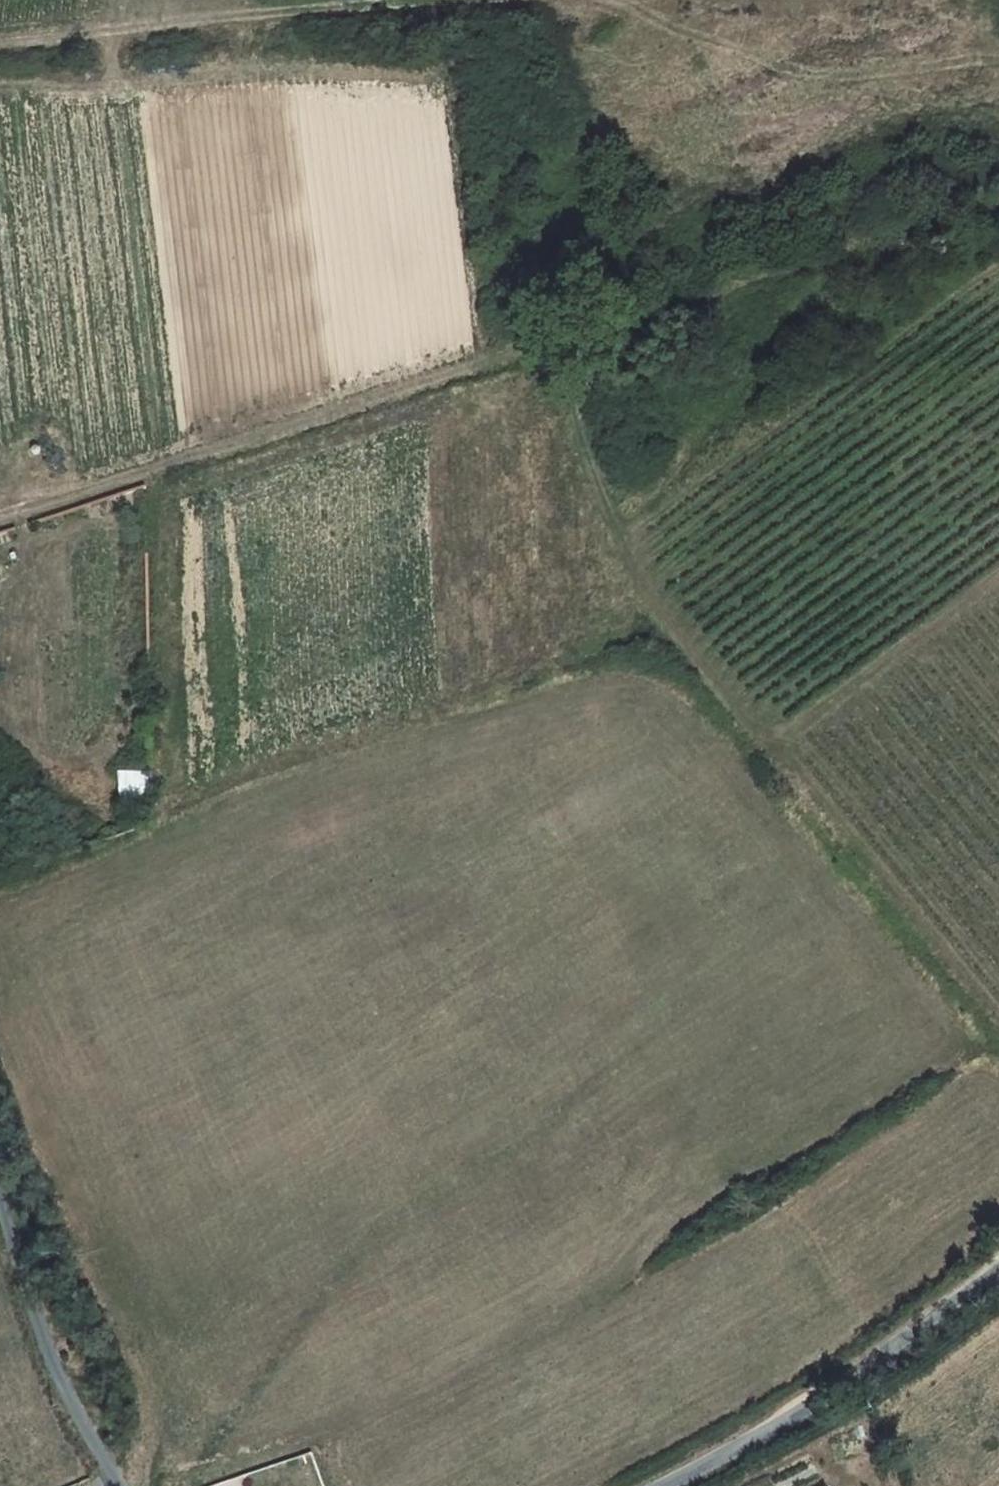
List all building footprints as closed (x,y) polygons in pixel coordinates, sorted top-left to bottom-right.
[(39,449),(38,446),(35,445),(32,445),(30,447),(30,450),(31,453),(34,454),(37,454),(39,452),(39,449)]
